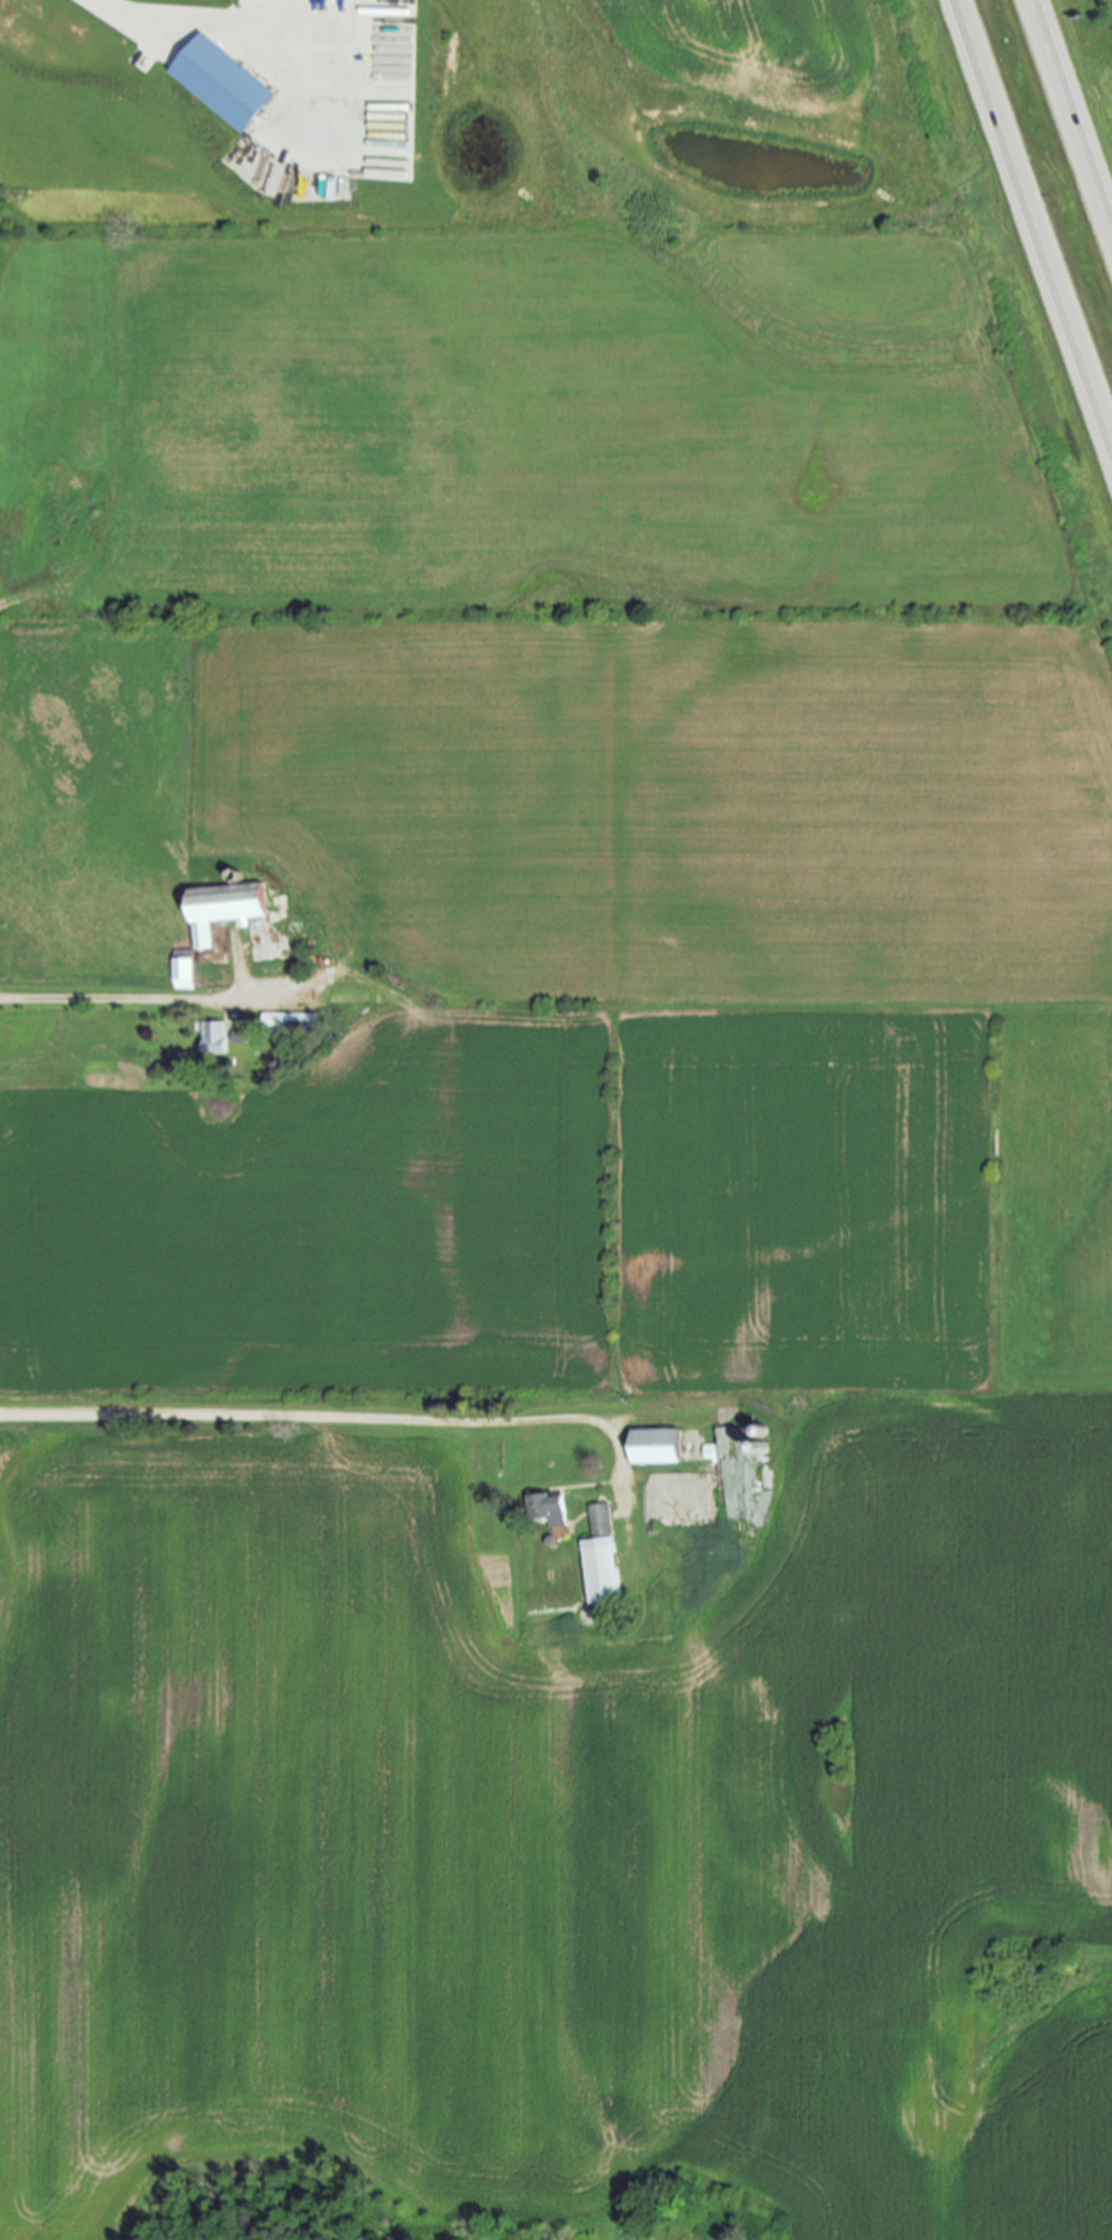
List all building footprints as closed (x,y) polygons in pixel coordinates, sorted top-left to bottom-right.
[(173,70),(207,30),(278,91),(244,132),(173,70)] [(189,889),(263,887),(264,920),(210,922),(211,952),(192,953),(194,990),(175,990),(174,952),(192,951),(189,889)] [(262,1014),(316,1014),(316,1038),(262,1038),(262,1014)] [(204,1055),(227,1055),(226,1022),(203,1022),(204,1055)] [(246,1043),(245,1030),(231,1031),(232,1043),(246,1043)] [(746,1429),(749,1523),(720,1524),(715,1430),(746,1429)] [(632,1431),(681,1431),(681,1465),(632,1465),(632,1431)] [(565,1496),(565,1524),(533,1524),(533,1496),(565,1496)] [(621,1604),(588,1607),(582,1542),(593,1541),(589,1505),(610,1502),(621,1604)]
